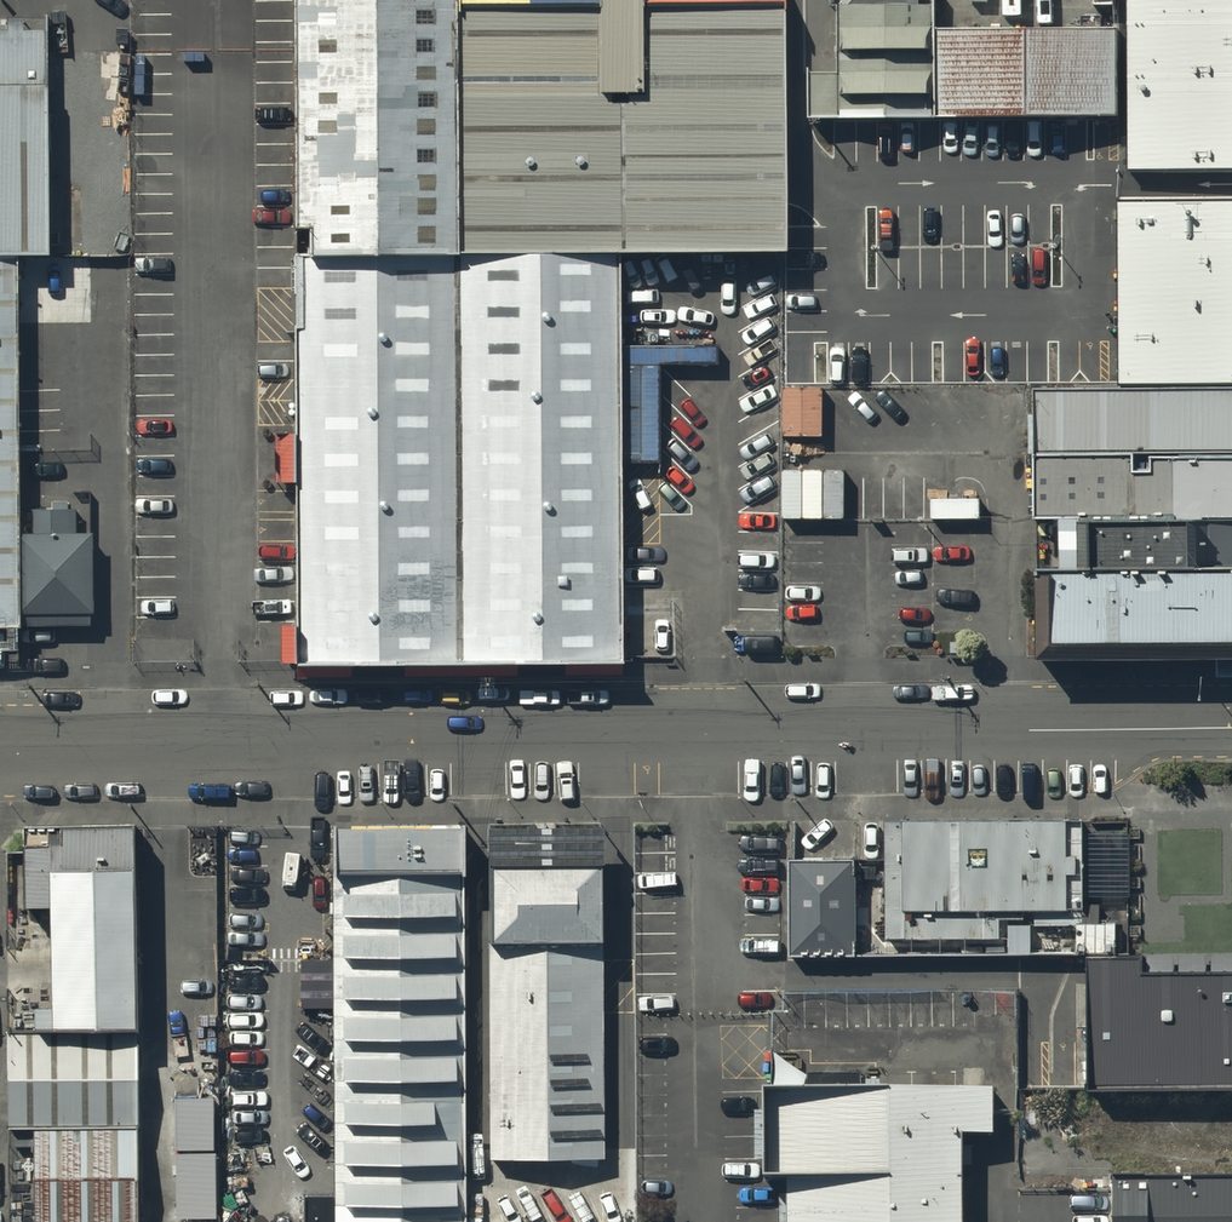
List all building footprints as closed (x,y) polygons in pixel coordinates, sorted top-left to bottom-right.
[(300,271),(447,271),(446,0),(299,0),(300,271)] [(1128,167),(1231,166),(1231,0),(1127,0),(1128,167)] [(931,7),(835,7),(836,73),(809,73),(809,118),(932,117),(931,7)] [(782,27),(456,28),(457,266),(783,264),(782,27)] [(1114,30),(939,31),(940,119),(1114,118),(1114,30)] [(0,44),(0,276),(50,276),(49,44),(0,44)] [(1119,381),(1231,380),(1231,198),(1119,198),(1119,381)] [(299,274),(302,673),(618,671),(615,272),(299,274)] [(0,278),(0,637),(18,637),(16,278),(0,278)] [(1033,391),(1034,456),(1231,456),(1231,391),(1033,391)] [(1034,456),(1034,521),(1059,521),(1231,521),(1231,456),(1034,456)] [(1059,521),(1059,573),(1231,572),(1231,521),(1059,521)] [(95,540),(24,540),(25,626),(95,625),(95,540)] [(1034,575),(1035,664),(1231,663),(1231,575),(1034,575)] [(1074,829),(886,831),(887,951),(1002,950),(1002,928),(1075,928),(1074,829)] [(456,836),(331,836),(330,1203),(301,1204),(301,1221),(456,1221),(456,836)] [(27,924),(54,924),(55,1045),(136,1044),(134,885),(131,885),(131,839),(27,838),(27,924)] [(854,871),(787,872),(787,967),(854,967),(854,871)] [(481,877),(483,1170),(598,1169),(597,876),(481,877)] [(1070,934),(1008,935),(1008,966),(1070,965),(1070,934)] [(1091,954),(1091,1086),(1231,1086),(1231,969),(1145,969),(1145,954),(1091,954)] [(135,1049),(8,1049),(8,1141),(136,1140),(135,1049)] [(967,1152),(996,1152),(996,1103),(764,1104),(765,1203),(786,1203),(787,1221),(967,1221),(967,1152)] [(34,1144),(35,1221),(136,1221),(136,1143),(34,1144)] [(1111,1178),(1111,1221),(1231,1221),(1231,1178),(1111,1178)]
